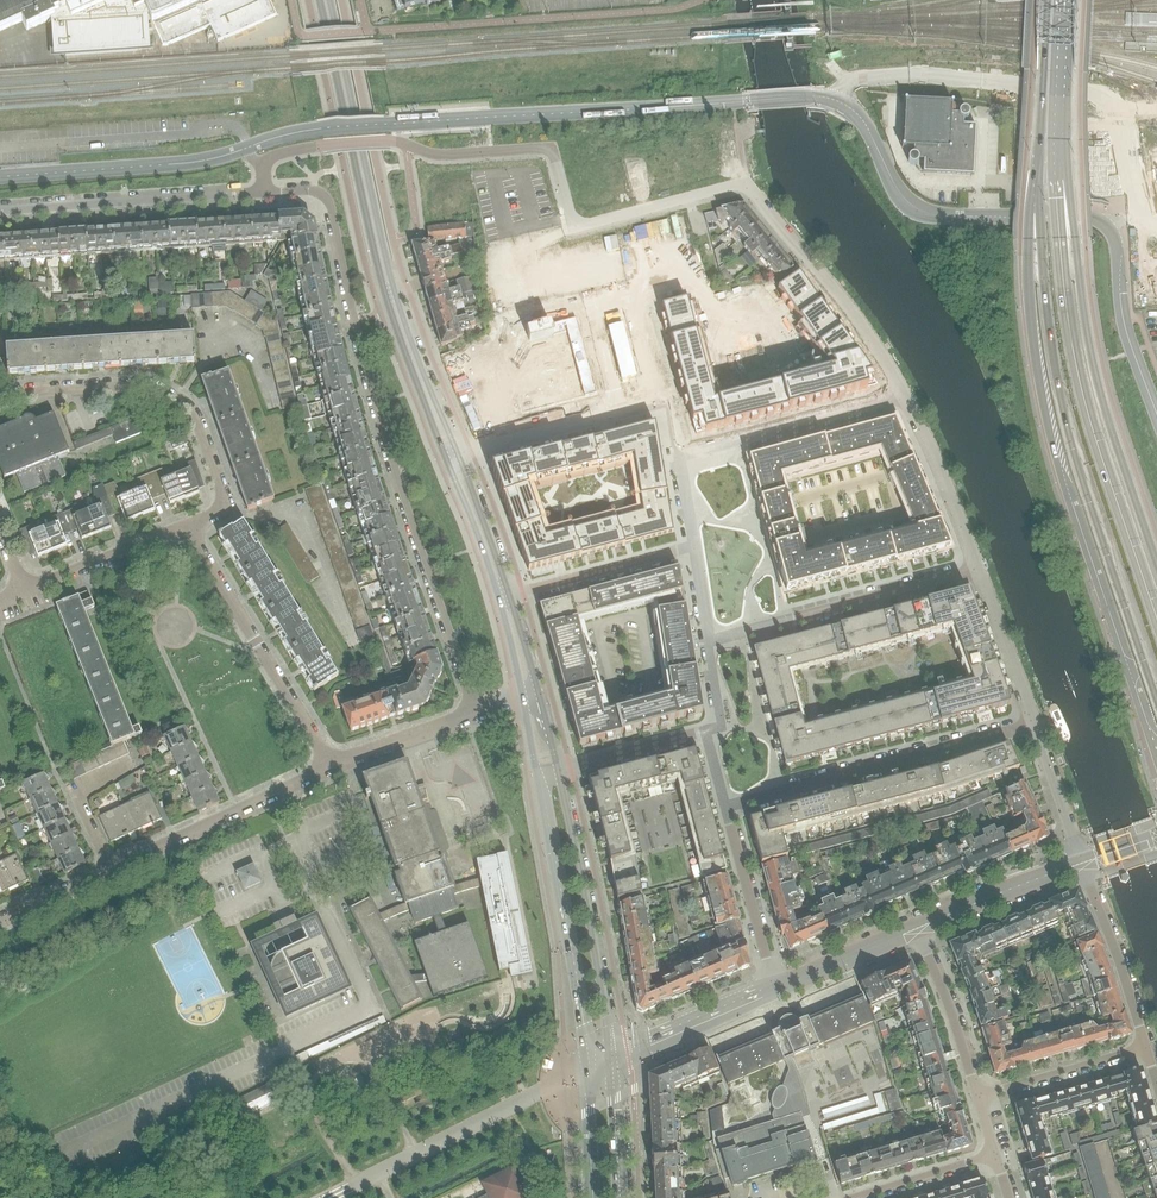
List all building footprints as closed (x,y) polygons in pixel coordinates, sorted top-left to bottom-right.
[(273,17),(276,16),(269,0),(0,0),(0,31),(22,21),(27,30),(50,20),(52,23),(54,57),(150,50),(148,32),(152,32),(154,31),(162,46),(168,46),(210,26),(217,42),(273,17)] [(441,0),(393,0),(397,10),(403,8),(403,12),(441,0)] [(950,103),(919,102),(907,101),(907,100),(906,100),(905,100),(904,100),(904,101),(904,102),(905,103),(903,146),(902,146),(902,147),(902,148),(903,149),(904,148),(904,147),(913,148),(913,155),(912,155),(911,156),(909,157),(908,158),(908,159),(908,161),(908,163),(909,164),(911,165),(912,165),(913,165),(914,165),(916,164),(917,163),(918,162),(918,161),(923,161),(922,173),(922,174),(923,174),(974,176),(976,126),(975,125),(968,125),(963,125),(963,120),(965,119),(966,119),(967,118),(968,117),(969,115),(968,113),(968,112),(967,111),(966,110),(964,110),(963,110),(962,110),(960,111),(959,112),(959,113),(958,115),(951,114),(951,105),(952,105),(953,104),(953,103),(953,102),(952,102),(951,102),(950,103)] [(728,229),(749,212),(743,205),(716,212),(717,221),(721,225),(727,219),(732,225),(728,229)] [(707,224),(717,221),(716,212),(704,215),(707,224)] [(737,231),(742,237),(758,223),(749,212),(728,229),(732,234),(737,231)] [(280,233),(290,233),(303,215),(279,217),(280,233)] [(290,233),(292,242),(317,238),(314,224),(303,215),(290,233)] [(272,219),(265,220),(266,241),(272,240),(272,237),(280,237),(280,233),(279,217),(272,218),(272,219)] [(244,221),(237,222),(239,243),(252,242),(251,219),(244,220),(244,221)] [(258,219),(251,219),(252,242),(266,241),(265,220),(258,220),(258,219)] [(217,223),(210,224),(212,245),(225,244),(224,221),(217,222),(217,223)] [(231,221),(224,221),(225,244),(239,243),(237,222),(231,222),(231,221)] [(196,223),(182,224),(184,247),(197,246),(196,223)] [(203,223),(196,223),(197,246),(212,245),(210,224),(203,224),(203,223)] [(767,234),(758,223),(742,237),(747,244),(743,247),(746,251),(767,234)] [(182,224),(168,225),(170,248),(184,247),(182,224)] [(412,244),(417,263),(431,258),(432,261),(450,256),(450,257),(462,254),(460,251),(458,244),(448,248),(436,251),(433,243),(459,239),(466,238),(464,224),(427,229),(429,242),(415,244),(412,244)] [(162,227),(155,227),(156,249),(170,248),(168,225),(162,225),(162,227)] [(149,226),(141,227),(142,251),(156,249),(155,227),(149,228),(149,226)] [(134,229),(128,229),(129,252),(142,251),(141,227),(134,227),(134,229)] [(121,228),(113,229),(115,253),(129,252),(128,229),(121,230),(121,228)] [(107,231),(100,231),(101,254),(115,253),(113,229),(107,229),(107,231)] [(93,230),(86,231),(88,255),(101,254),(100,231),(93,232),(93,230)] [(86,231),(72,232),(74,256),(88,255),(86,231)] [(72,232),(59,233),(60,257),(74,256),(72,232)] [(46,258),(60,257),(59,233),(52,233),(52,235),(45,235),(46,258)] [(754,252),(760,258),(776,245),(767,234),(746,251),(750,256),(754,252)] [(24,237),(18,237),(19,260),(33,259),(31,235),(24,235),(24,237)] [(33,259),(46,258),(45,235),(39,236),(39,235),(31,235),(33,259)] [(11,236),(3,237),(5,261),(19,260),(18,237),(11,238),(11,236)] [(289,252),(290,258),(320,252),(317,238),(292,242),(293,251),(289,252)] [(727,250),(723,244),(714,251),(716,259),(727,250)] [(795,268),(776,245),(760,258),(773,274),(793,270),(795,268)] [(716,259),(718,266),(732,255),(727,250),(716,259)] [(297,271),(323,266),(320,252),(290,258),(291,263),(295,262),(297,271)] [(277,254),(272,262),(280,260),(279,253),(277,254)] [(452,261),(455,260),(454,258),(462,256),(462,254),(450,257),(450,256),(432,261),(431,258),(417,263),(421,278),(442,272),(441,265),(452,261)] [(720,274),(725,270),(730,266),(727,262),(719,269),(720,274)] [(253,264),(254,275),(259,274),(266,264),(253,264)] [(326,281),(323,266),(297,271),(299,280),(295,282),(296,287),(326,281)] [(267,269),(263,276),(268,278),(269,276),(274,275),(276,275),(275,269),(269,270),(267,269)] [(734,281),(725,270),(720,274),(723,285),(732,282),(734,281)] [(421,278),(425,289),(446,283),(442,272),(421,278)] [(877,386),(798,274),(777,289),(834,369),(719,400),(700,332),(695,333),(687,300),(661,307),(696,434),(877,386)] [(243,282),(244,288),(252,287),(251,281),(255,281),(254,275),(243,276),(243,280),(243,282)] [(269,276),(268,278),(271,292),(276,290),(274,281),(276,281),(274,275),(269,276)] [(737,280),(737,284),(754,280),(753,275),(742,278),(737,280)] [(244,288),(243,282),(241,282),(240,277),(227,278),(228,289),(244,288)] [(446,283),(425,289),(429,305),(461,296),(461,295),(465,294),(473,292),(469,277),(446,284),(446,283)] [(158,278),(148,279),(149,295),(159,294),(158,278)] [(329,295),(326,281),(296,287),(297,293),(301,293),(302,300),(329,295)] [(173,282),(159,283),(160,294),(173,293),(173,282)] [(253,306),(259,310),(265,300),(250,290),(244,300),(247,303),(253,306)] [(279,301),(276,290),(271,292),(273,302),(279,301)] [(227,308),(230,292),(218,293),(219,307),(219,308),(227,308)] [(234,311),(242,299),(230,292),(227,308),(234,312),(234,311)] [(475,300),(473,292),(465,294),(468,302),(475,300)] [(192,309),(199,308),(198,294),(191,295),(192,309)] [(301,310),(302,316),(332,309),(329,295),(302,300),(305,309),(301,310)] [(429,305),(433,319),(455,313),(452,305),(463,302),(461,296),(429,305)] [(138,313),(148,313),(148,299),(137,300),(138,313)] [(240,315),(247,303),(244,300),(242,299),(234,311),(240,315)] [(168,300),(157,300),(158,309),(168,309),(168,300)] [(240,315),(245,319),(253,306),(247,303),(240,315)] [(259,310),(253,306),(245,319),(251,322),(259,310)] [(333,315),(332,309),(302,316),(304,321),(307,320),(309,329),(335,323),(333,315)] [(251,322),(256,326),(264,313),(259,310),(251,322)] [(276,320),(264,313),(256,326),(263,330),(276,320)] [(480,317),(480,318),(475,319),(474,317),(469,319),(468,317),(457,320),(455,313),(433,319),(437,333),(481,320),(480,317)] [(550,324),(501,338),(522,415),(598,394),(577,317),(550,324)] [(264,336),(265,336),(279,333),(276,320),(263,330),(264,336)] [(441,347),(442,347),(463,340),(461,333),(472,330),(472,329),(477,327),(477,325),(482,323),(481,320),(437,333),(441,347)] [(308,338),(309,344),(338,336),(335,323),(309,329),(311,338),(308,338)] [(279,333),(265,336),(267,343),(280,339),(279,333)] [(159,363),(196,361),(194,334),(157,336),(159,363)] [(159,363),(157,336),(119,339),(121,366),(153,364),(159,363)] [(314,350),(316,358),(342,352),(340,344),(338,336),(309,344),(311,350),(314,350)] [(121,366),(119,339),(82,341),(84,368),(121,366)] [(282,346),(280,339),(267,343),(268,349),(282,346)] [(84,368),(82,341),(44,344),(46,371),(84,368)] [(46,371),(44,344),(7,346),(8,374),(46,371)] [(283,352),(282,346),(268,349),(270,356),(283,352)] [(474,348),(447,359),(476,427),(521,415),(514,388),(493,394),(474,348)] [(270,356),(271,362),(285,359),(283,352),(270,356)] [(315,368),(316,373),(345,366),(342,352),(316,358),(318,367),(315,368)] [(286,365),(285,359),(271,362),(273,369),(286,365)] [(275,375),(288,372),(286,365),(273,369),(275,375)] [(321,378),(323,386),(349,380),(345,366),(316,373),(318,379),(321,378)] [(292,379),(298,377),(296,367),(290,369),(292,379)] [(211,375),(202,379),(217,423),(244,413),(229,371),(212,377),(211,375)] [(276,382),(289,378),(288,372),(275,375),(276,382)] [(298,377),(292,379),(296,393),(301,391),(299,381),(298,377)] [(276,382),(278,388),(291,385),(289,378),(276,382)] [(322,395),(323,401),(353,394),(349,380),(323,386),(318,387),(320,396),(322,395)] [(293,392),(291,385),(278,388),(279,395),(293,392)] [(294,398),(293,392),(279,395),(281,401),(294,398)] [(299,407),(307,405),(305,399),(303,399),(302,394),(296,395),(299,407)] [(329,406),(331,414),(356,407),(353,394),(323,401),(325,407),(329,406)] [(283,408),(296,405),(294,398),(281,401),(283,408)] [(307,405),(299,407),(303,421),(310,419),(308,409),(307,405)] [(329,423),(331,429),(360,421),(358,414),(356,407),(331,414),(333,422),(329,423)] [(76,451),(91,445),(151,421),(148,413),(73,443),(75,449),(76,451)] [(259,456),(244,413),(217,423),(232,466),(259,456)] [(69,452),(53,414),(35,421),(34,420),(33,419),(32,417),(29,417),(26,417),(23,418),(22,420),(0,429),(0,469),(4,479),(15,474),(16,475),(23,492),(23,493),(24,493),(65,477),(64,476),(65,476),(64,476),(57,458),(58,458),(57,457),(69,452)] [(843,435),(809,444),(792,448),(778,452),(767,455),(751,459),(787,595),(953,550),(943,526),(939,516),(930,495),(905,436),(898,420),(876,426),(860,430),(843,435)] [(336,434),(339,442),(364,435),(360,421),(331,429),(333,435),(336,434)] [(655,424),(492,467),(529,572),(673,533),(655,424)] [(170,440),(174,449),(189,443),(186,434),(170,440)] [(368,449),(364,435),(339,442),(341,450),(338,451),(339,457),(368,449)] [(345,461),(347,470),(372,463),(368,449),(339,457),(341,462),(345,461)] [(256,505),(274,499),(259,456),(232,466),(247,510),(257,506),(256,505)] [(186,472),(177,476),(186,498),(201,492),(196,480),(202,477),(197,460),(184,465),(186,472)] [(346,479),(348,484),(376,476),(372,463),(347,470),(350,477),(346,479)] [(163,469),(151,474),(159,494),(166,491),(171,504),(186,498),(177,476),(167,479),(163,469)] [(142,489),(133,493),(142,516),(156,510),(151,497),(159,494),(151,474),(138,479),(142,489)] [(353,489),(356,498),(381,490),(376,476),(348,484),(349,490),(353,489)] [(104,486),(108,495),(115,512),(122,509),(127,521),(142,516),(133,493),(123,497),(121,490),(115,481),(104,486)] [(326,492),(331,490),(327,481),(322,482),(326,492)] [(98,507),(89,510),(97,533),(112,527),(107,514),(115,512),(108,495),(104,486),(103,483),(94,487),(96,500),(98,507)] [(320,484),(305,489),(308,497),(323,492),(320,484)] [(331,490),(326,492),(331,506),(336,504),(331,492),(331,490)] [(385,503),(381,490),(356,498),(358,505),(354,507),(356,512),(385,503)] [(323,492),(308,497),(310,504),(325,499),(323,492)] [(325,499),(310,504),(313,511),(327,506),(325,499)] [(364,525),(389,517),(387,510),(385,503),(356,512),(358,518),(362,517),(364,525)] [(335,519),(340,518),(336,504),(331,506),(335,519)] [(327,506),(313,511),(314,511),(316,517),(329,512),(327,506)] [(83,539),(97,533),(89,510),(79,514),(77,507),(64,512),(70,529),(78,526),(83,539)] [(54,524),(45,528),(53,550),(68,544),(63,532),(70,529),(64,512),(51,517),(54,524)] [(329,512),(316,517),(319,523),(332,518),(329,512)] [(366,540),(394,531),(389,517),(364,525),(367,534),(364,535),(366,540)] [(332,518),(319,523),(321,529),(334,525),(332,518)] [(340,518),(335,519),(339,529),(344,528),(341,520),(340,518)] [(219,535),(243,574),(268,560),(244,521),(219,535)] [(279,537),(291,530),(287,524),(275,531),(279,537)] [(39,556),(53,550),(45,528),(35,531),(32,525),(21,529),(27,546),(34,543),(39,556)] [(334,525),(321,529),(323,536),(336,531),(334,525)] [(282,543),(294,536),(291,530),(279,537),(282,543)] [(336,531),(323,536),(325,542),(338,537),(336,531)] [(374,552),(398,544),(394,531),(366,540),(368,546),(371,545),(374,552)] [(286,549),(298,541),(294,536),(282,543),(286,549)] [(346,548),(351,546),(347,536),(342,538),(346,548)] [(338,537),(325,542),(328,548),(341,544),(338,537)] [(298,541),(286,549),(289,555),(301,547),(298,541)] [(341,544),(328,548),(330,555),(343,550),(341,544)] [(375,567),(403,558),(398,544),(374,552),(376,561),(373,562),(375,567)] [(351,546),(346,548),(349,557),(354,555),(351,549),(351,546)] [(301,547),(289,555),(293,560),(305,553),(301,547)] [(343,550),(330,555),(332,561),(345,556),(343,550)] [(305,553),(293,560),(296,566),(308,559),(305,553)] [(345,556),(332,561),(334,567),(347,563),(345,556)] [(407,571),(403,558),(375,567),(377,573),(381,572),(383,580),(407,571)] [(308,559),(296,566),(300,572),(312,564),(308,559)] [(355,574),(360,573),(355,559),(350,561),(355,574)] [(243,574),(267,613),(291,598),(268,560),(243,574)] [(347,563),(334,567),(337,574),(350,569),(347,563)] [(312,564),(300,572),(303,577),(315,570),(312,564)] [(614,736),(622,734),(703,712),(702,705),(700,696),(700,695),(699,687),(698,686),(696,672),(687,615),(679,568),(540,605),(548,632),(548,633),(551,643),(579,745),(614,736)] [(350,569),(337,574),(339,580),(352,575),(350,569)] [(315,570),(303,577),(307,584),(319,576),(315,570)] [(383,589),(385,596),(413,586),(407,571),(383,580),(386,588),(383,589)] [(360,573),(355,574),(358,584),(363,583),(360,573)] [(352,575),(339,580),(341,586),(354,582),(352,575)] [(343,593),(356,588),(354,582),(341,586),(343,593)] [(390,600),(393,608),(417,600),(415,594),(413,586),(385,596),(387,602),(390,600)] [(345,599),(359,594),(356,588),(343,593),(345,599)] [(361,593),(365,603),(370,601),(367,591),(361,593)] [(760,673),(784,765),(820,756),(825,754),(836,751),(905,733),(976,714),(981,713),(983,712),(992,710),(1010,705),(1008,699),(1001,681),(996,666),(968,591),(936,600),(927,602),(805,635),(789,639),(753,648),(760,673)] [(56,607),(113,746),(117,744),(123,742),(142,734),(139,726),(132,728),(84,611),(95,607),(92,599),(89,593),(56,607)] [(348,605),(361,601),(359,594),(345,599),(348,605)] [(267,613),(290,651),(314,636),(291,598),(267,613)] [(392,617),(394,622),(422,613),(417,600),(393,608),(396,615),(392,617)] [(350,612),(363,607),(361,601),(348,605),(350,612)] [(370,601),(365,603),(368,613),(374,611),(370,601)] [(352,618),(365,613),(363,607),(350,612),(352,618)] [(354,624),(368,620),(365,613),(352,618),(354,624)] [(400,627),(402,635),(426,626),(422,613),(394,622),(396,628),(400,627)] [(374,630),(380,628),(376,619),(371,621),(374,630)] [(368,620),(354,624),(357,631),(370,627),(368,620)] [(431,639),(426,626),(402,635),(405,643),(402,644),(404,649),(431,639)] [(361,643),(374,638),(370,627),(357,631),(361,643)] [(380,628),(383,638),(388,637),(385,627),(380,628)] [(338,675),(314,636),(290,651),(314,690),(327,683),(327,682),(338,675)] [(412,662),(415,661),(436,653),(431,639),(404,649),(406,655),(409,654),(412,662)] [(389,656),(395,654),(391,644),(386,646),(389,656)] [(417,668),(411,680),(432,691),(442,670),(436,654),(436,653),(415,661),(415,662),(417,668)] [(395,654),(389,656),(393,665),(398,663),(395,656),(395,654)] [(404,671),(403,669),(391,673),(393,679),(402,677),(404,671)] [(424,706),(432,691),(411,680),(407,688),(397,691),(405,713),(424,706)] [(396,688),(369,698),(377,723),(405,713),(397,691),(396,688)] [(340,691),(334,693),(333,698),(336,709),(342,708),(338,697),(340,691)] [(350,732),(377,723),(369,698),(342,707),(350,732)] [(164,736),(171,751),(191,742),(187,732),(189,730),(185,726),(164,736)] [(171,751),(177,766),(198,757),(194,747),(196,744),(192,741),(191,742),(171,751)] [(123,742),(117,744),(122,757),(128,754),(123,742)] [(122,757),(117,744),(113,746),(111,747),(116,760),(122,757)] [(1008,744),(981,754),(937,769),(910,776),(910,778),(901,780),(900,779),(798,806),(799,808),(790,810),(750,821),(761,863),(787,857),(781,833),(804,827),(805,831),(947,793),(966,786),(1019,768),(1018,767),(1008,745),(1008,744)] [(111,747),(105,750),(110,763),(116,760),(111,747)] [(105,750),(99,752),(104,766),(110,763),(105,750)] [(104,766),(99,752),(93,755),(98,769),(104,766)] [(726,870),(701,775),(695,752),(640,766),(588,780),(592,794),(595,793),(598,803),(595,803),(610,862),(617,900),(641,893),(634,854),(619,798),(677,782),(702,877),(726,870)] [(93,755),(87,758),(92,771),(98,769),(93,755)] [(177,766),(184,781),(205,771),(201,762),(203,759),(199,756),(198,757),(177,766)] [(92,771),(87,758),(81,760),(86,774),(92,771)] [(81,760),(74,764),(79,777),(86,774),(81,760)] [(74,764),(67,767),(73,781),(79,777),(74,764)] [(444,859),(438,861),(436,855),(439,854),(423,810),(421,811),(404,764),(366,777),(371,791),(363,794),(374,827),(380,825),(396,869),(398,868),(400,874),(395,876),(405,904),(399,906),(394,908),(379,915),(370,899),(369,900),(365,893),(354,899),(358,905),(349,910),(401,1011),(422,1000),(413,983),(427,981),(433,997),(488,978),(482,962),(496,954),(500,972),(523,967),(521,967),(518,951),(520,951),(518,941),(516,942),(513,927),(512,925),(514,925),(513,916),(510,916),(507,900),(509,900),(504,873),(502,874),(498,857),(500,857),(500,856),(498,857),(497,850),(478,854),(479,861),(477,861),(480,879),(468,881),(461,884),(453,886),(444,859)] [(184,781),(191,796),(212,786),(207,777),(209,774),(206,771),(205,771),(184,781)] [(30,798),(52,788),(51,788),(50,789),(46,779),(48,777),(44,773),(23,783),(30,798)] [(137,782),(133,774),(118,783),(121,789),(137,782)] [(1005,807),(1030,795),(1025,783),(1022,783),(1002,793),(1005,800),(1002,801),(1005,807)] [(216,789),(213,786),(212,786),(191,796),(198,812),(219,803),(214,792),(216,789)] [(55,792),(52,788),(30,798),(37,813),(58,803),(57,804),(53,794),(55,792)] [(936,810),(794,848),(796,855),(951,814),(990,797),(987,790),(944,808),(936,810)] [(150,792),(124,804),(136,830),(162,818),(150,792)] [(1013,818),(1020,815),(1036,808),(1030,795),(1005,807),(1007,812),(1010,811),(1013,818)] [(98,807),(103,803),(99,798),(94,802),(98,807)] [(981,801),(968,808),(971,816),(969,817),(972,823),(981,819),(980,818),(987,815),(981,801)] [(44,828),(64,819),(60,811),(63,808),(58,803),(37,813),(44,828)] [(136,830),(124,804),(98,816),(110,842),(136,830)] [(986,806),(991,817),(998,818),(991,804),(986,806)] [(1036,809),(1036,808),(1020,815),(1021,816),(1025,826),(1024,829),(1031,846),(1046,840),(1046,839),(1047,839),(1047,837),(1043,828),(1045,828),(1036,809)] [(943,820),(945,827),(959,823),(957,816),(947,819),(943,820)] [(51,843),(72,833),(71,834),(67,826),(69,823),(65,819),(64,819),(44,828),(51,843)] [(929,831),(945,827),(943,820),(927,824),(929,831)] [(929,831),(927,824),(916,827),(918,834),(929,831)] [(1010,855),(1004,840),(1000,831),(994,833),(992,828),(981,833),(983,838),(977,840),(987,865),(1010,855)] [(1010,855),(1031,846),(1024,829),(1016,832),(1017,835),(1004,840),(1010,855)] [(58,858),(78,849),(74,840),(76,837),(72,833),(51,843),(58,858)] [(884,844),(882,837),(870,840),(871,847),(884,844)] [(987,865),(977,840),(971,843),(969,837),(958,842),(960,847),(954,850),(963,871),(964,871),(965,874),(987,865)] [(869,847),(867,840),(853,844),(855,851),(869,847)] [(936,855),(930,857),(941,881),(963,871),(954,850),(953,847),(947,850),(945,845),(934,849),(936,855)] [(823,851),(825,859),(840,855),(839,847),(823,851)] [(65,873),(85,864),(81,855),(83,852),(79,848),(78,849),(58,858),(65,873)] [(2,892),(28,880),(15,854),(0,861),(0,888),(2,892)] [(906,867),(917,891),(941,881),(930,857),(925,859),(922,854),(912,859),(914,864),(906,867)] [(762,866),(769,891),(796,884),(794,877),(799,875),(796,864),(791,866),(789,859),(762,866)] [(822,875),(825,882),(830,880),(821,860),(816,862),(819,867),(821,873),(822,875)] [(877,865),(883,877),(893,901),(917,891),(906,867),(900,870),(898,865),(891,868),(888,860),(877,865)] [(261,882),(253,866),(237,873),(245,889),(261,882)] [(808,879),(821,873),(819,867),(805,873),(808,879)] [(38,868),(32,871),(35,878),(41,875),(38,868)] [(1121,880),(1126,881),(1129,877),(1125,873),(1121,875),(1121,880)] [(863,890),(861,891),(870,911),(872,910),(893,901),(883,877),(878,879),(876,874),(865,878),(867,883),(861,886),(863,890)] [(816,886),(825,882),(822,875),(813,879),(816,886)] [(732,891),(728,876),(703,882),(708,897),(732,891)] [(811,881),(806,882),(810,896),(815,894),(811,881)] [(769,891),(775,914),(793,910),(802,907),(800,900),(805,899),(802,888),(797,889),(796,884),(769,891)] [(695,885),(681,889),(682,893),(696,889),(695,885)] [(847,897),(839,900),(849,924),(874,913),(872,910),(870,911),(861,891),(856,893),(855,888),(845,892),(847,897)] [(736,905),(732,891),(708,897),(711,911),(736,905)] [(1074,892),(1060,898),(1049,903),(1054,915),(1065,911),(1067,916),(1085,909),(1079,894),(1074,892)] [(828,933),(849,924),(839,900),(835,902),(833,897),(823,901),(825,906),(817,909),(821,917),(822,917),(828,933)] [(641,899),(618,905),(620,919),(644,915),(641,899)] [(1024,914),(1033,935),(1057,925),(1054,915),(1049,903),(1024,914)] [(715,926),(723,924),(738,920),(738,919),(739,917),(736,905),(711,911),(715,926)] [(1095,932),(1085,909),(1067,916),(1070,923),(1067,924),(1074,941),(1095,932)] [(775,914),(781,936),(784,935),(790,949),(804,943),(798,931),(802,929),(800,924),(800,923),(796,924),(793,910),(775,914)] [(1024,914),(1022,914),(999,924),(1008,946),(1033,935),(1024,914)] [(620,919),(623,933),(629,932),(629,934),(632,934),(632,930),(635,930),(635,932),(647,929),(644,915),(620,919)] [(804,943),(807,942),(828,933),(822,917),(821,917),(811,921),(810,919),(803,922),(800,923),(800,924),(802,929),(798,931),(804,943)] [(286,1018),(349,989),(316,918),(300,925),(307,941),(299,945),(297,942),(292,945),(293,947),(281,953),(279,954),(278,955),(277,956),(276,957),(275,958),(274,959),(273,960),(272,961),(272,963),(271,964),(271,965),(271,966),(271,968),(271,970),(271,971),(271,973),(272,974),(272,976),(273,977),(283,999),(278,1001),(286,1018)] [(733,937),(735,945),(744,941),(739,921),(738,920),(723,924),(723,925),(729,938),(733,937)] [(999,924),(985,930),(974,935),(980,949),(983,956),(1008,946),(999,924)] [(629,932),(623,933),(625,949),(650,944),(647,929),(635,932),(635,930),(632,930),(632,934),(629,934),(629,932)] [(712,930),(706,933),(710,942),(716,939),(712,930)] [(1081,957),(1102,948),(1096,934),(1075,943),(1077,947),(1071,950),(1072,955),(1079,953),(1081,957)] [(974,935),(966,938),(953,944),(951,948),(957,962),(966,958),(967,960),(975,957),(972,952),(980,949),(974,935)] [(744,941),(735,945),(726,949),(736,972),(750,967),(748,959),(749,958),(747,951),(748,950),(746,945),(745,944),(744,941)] [(650,944),(625,949),(628,963),(634,962),(635,963),(637,963),(636,960),(639,959),(640,960),(652,958),(650,944)] [(1081,957),(1083,962),(1089,978),(1109,969),(1109,968),(1110,967),(1108,963),(1106,962),(1106,961),(1107,961),(1105,957),(1104,958),(1101,949),(1102,949),(1102,948),(1081,957)] [(726,949),(713,954),(723,978),(736,972),(726,949)] [(1029,961),(1037,957),(1034,950),(1025,953),(1029,961)] [(713,954),(700,960),(710,984),(723,978),(713,954)] [(975,957),(967,960),(966,958),(957,962),(965,982),(966,984),(985,975),(985,974),(982,967),(977,968),(972,958),(975,957)] [(1030,978),(1043,974),(1038,957),(1026,964),(1030,978)] [(634,962),(628,963),(631,978),(646,975),(655,974),(652,958),(640,960),(639,959),(636,960),(637,963),(635,963),(634,962)] [(700,960),(686,965),(697,989),(710,984),(700,960)] [(919,982),(915,972),(912,965),(908,963),(897,968),(905,988),(919,982)] [(686,965),(673,971),(683,995),(697,989),(686,965)] [(1042,967),(1054,1007),(1060,1005),(1047,965),(1042,967)] [(898,995),(894,987),(900,984),(902,989),(905,988),(897,968),(886,973),(896,996),(898,995)] [(1095,996),(1116,991),(1115,990),(1117,989),(1115,984),(1113,983),(1113,982),(1115,982),(1114,981),(1115,981),(1114,978),(1113,978),(1112,978),(1109,969),(1089,978),(1095,996)] [(670,1001),(683,995),(673,971),(675,975),(661,981),(670,1001)] [(896,996),(886,973),(881,975),(879,977),(875,979),(883,1001),(896,996)] [(1034,992),(1047,988),(1044,980),(1043,974),(1030,978),(1034,992)] [(1057,986),(1063,984),(1066,983),(1063,974),(1054,977),(1057,986)] [(631,978),(633,993),(634,995),(640,994),(640,997),(642,997),(643,995),(645,994),(644,993),(648,991),(647,988),(649,988),(646,975),(631,978)] [(987,980),(985,975),(966,984),(971,997),(998,988),(997,985),(994,977),(987,980)] [(860,984),(863,993),(870,1007),(883,1001),(875,979),(870,981),(867,981),(860,984)] [(919,982),(905,988),(902,989),(903,991),(904,990),(909,1003),(908,1004),(908,1006),(926,1000),(925,995),(922,994),(921,992),(922,989),(919,982)] [(1008,984),(998,988),(971,997),(974,1006),(976,1012),(996,1006),(994,1000),(1001,997),(1003,1003),(1013,1000),(1008,984)] [(1032,990),(1030,984),(1024,986),(1026,992),(1032,990)] [(1063,984),(1057,986),(1063,1004),(1068,1002),(1063,984)] [(640,1013),(647,1010),(667,1002),(662,990),(655,993),(652,988),(649,990),(649,988),(647,988),(648,991),(644,993),(645,994),(643,995),(642,997),(640,997),(640,994),(634,995),(637,1011),(640,1013)] [(1047,988),(1034,992),(1039,1008),(1051,1005),(1047,988)] [(1116,991),(1095,996),(1102,1019),(1111,1016),(1122,1012),(1120,1004),(1121,1003),(1120,1003),(1121,1003),(1120,1000),(1119,1000),(1118,999),(1119,998),(1118,994),(1116,993),(1116,991)] [(873,1022),(862,994),(853,998),(854,1000),(812,1017),(811,1015),(801,1019),(802,1022),(798,1023),(797,1021),(795,1018),(794,1017),(792,1016),(789,1015),(787,1015),(784,1016),(782,1018),(780,1020),(780,1021),(779,1023),(779,1025),(779,1026),(780,1031),(776,1032),(776,1030),(766,1034),(767,1036),(726,1053),(724,1051),(714,1055),(727,1084),(778,1062),(779,1063),(784,1060),(791,1058),(824,1044),(823,1043),(873,1022)] [(926,1000),(908,1006),(909,1008),(905,1009),(911,1028),(932,1022),(930,1016),(928,1014),(929,1013),(929,1012),(928,1010),(928,1009),(926,1009),(926,1006),(927,1003),(926,1002),(927,1002),(926,1000)] [(998,1009),(996,1006),(976,1012),(981,1026),(1007,1018),(1005,1009),(998,1011),(998,1009)] [(1072,1010),(1070,1006),(1060,1009),(1061,1014),(1072,1010)] [(1122,1012),(1111,1016),(1113,1025),(1105,1028),(1108,1041),(1128,1036),(1130,1032),(1124,1011),(1122,1012)] [(1051,1021),(1048,1012),(1039,1015),(1041,1024),(1051,1021)] [(881,1013),(874,1016),(876,1022),(883,1019),(881,1013)] [(883,1022),(878,1024),(881,1032),(886,1031),(883,1022)] [(932,1022),(911,1028),(917,1049),(938,1042),(936,1036),(934,1035),(934,1034),(936,1034),(935,1033),(934,1031),(935,1031),(935,1030),(933,1031),(932,1027),(933,1024),(932,1022)] [(989,1050),(1011,1044),(1004,1023),(983,1031),(982,1032),(983,1037),(985,1037),(985,1039),(984,1039),(984,1040),(985,1039),(986,1041),(985,1041),(985,1043),(987,1042),(989,1050)] [(1078,1026),(1079,1028),(1084,1046),(1085,1046),(1087,1047),(1091,1046),(1092,1044),(1093,1043),(1093,1045),(1094,1045),(1094,1044),(1096,1043),(1097,1044),(1097,1042),(1108,1039),(1104,1028),(1097,1030),(1092,1024),(1088,1025),(1087,1023),(1078,1026)] [(364,1036),(367,1042),(390,1030),(388,1024),(364,1036)] [(1083,1047),(1084,1046),(1079,1028),(1058,1034),(1064,1052),(1072,1050),(1072,1051),(1073,1051),(1073,1050),(1076,1049),(1076,1050),(1077,1050),(1076,1048),(1077,1048),(1079,1049),(1082,1048),(1083,1047)] [(1056,1035),(1035,1040),(1041,1059),(1042,1059),(1043,1060),(1048,1058),(1048,1057),(1049,1057),(1050,1058),(1051,1057),(1053,1056),(1053,1057),(1054,1056),(1053,1055),(1061,1053),(1056,1035)] [(889,1036),(883,1038),(886,1049),(892,1048),(889,1036)] [(1017,1066),(1020,1065),(1029,1062),(1029,1064),(1030,1064),(1030,1063),(1032,1063),(1033,1063),(1033,1061),(1034,1061),(1035,1062),(1039,1061),(1040,1059),(1041,1059),(1035,1040),(1022,1044),(1023,1052),(1013,1054),(1017,1068),(1017,1066)] [(938,1042),(917,1049),(924,1070),(945,1063),(943,1057),(940,1055),(942,1055),(942,1054),(941,1052),(942,1052),(941,1051),(939,1052),(938,1049),(940,1046),(938,1042)] [(1017,1068),(1013,1054),(1005,1057),(1002,1047),(1010,1045),(1011,1044),(989,1050),(988,1051),(994,1072),(998,1074),(1017,1068)] [(687,1058),(687,1059),(697,1084),(720,1074),(709,1048),(687,1058)] [(718,1139),(722,1151),(733,1187),(746,1183),(745,1181),(794,1165),(795,1169),(815,1162),(801,1114),(809,1112),(808,1105),(806,1097),(804,1091),(799,1077),(797,1070),(794,1064),(791,1058),(784,1060),(789,1070),(783,1087),(781,1087),(779,1087),(778,1088),(777,1089),(775,1090),(774,1092),(774,1093),(773,1093),(773,1095),(772,1097),(772,1099),(771,1101),(771,1102),(771,1104),(771,1105),(772,1106),(772,1107),(773,1108),(774,1109),(772,1115),(774,1122),(718,1139)] [(683,1090),(697,1084),(687,1059),(666,1067),(675,1090),(682,1087),(683,1090)] [(945,1063),(924,1070),(930,1091),(951,1084),(949,1078),(947,1076),(949,1076),(948,1075),(947,1073),(948,1073),(947,1072),(946,1072),(945,1070),(946,1067),(945,1063)] [(651,1073),(648,1077),(671,1094),(675,1090),(666,1067),(665,1067),(651,1073)] [(903,1069),(893,1072),(895,1079),(905,1076),(903,1069)] [(1127,1091),(1146,1085),(1145,1082),(1144,1080),(1142,1072),(1138,1070),(1122,1075),(1127,1091)] [(1117,1094),(1127,1091),(1122,1075),(1120,1076),(1103,1081),(1108,1100),(1118,1097),(1117,1094)] [(287,1095),(284,1087),(289,1084),(285,1076),(237,1101),(245,1116),(287,1095)] [(648,1077),(649,1096),(650,1099),(671,1097),(671,1094),(648,1077)] [(1101,1082),(1088,1086),(1094,1105),(1103,1102),(1104,1104),(1103,1104),(1105,1110),(1109,1109),(1101,1082)] [(723,1097),(700,1106),(702,1110),(706,1110),(726,1101),(726,1098),(725,1095),(728,1095),(723,1083),(718,1085),(723,1097)] [(951,1084),(930,1091),(936,1111),(957,1105),(955,1099),(953,1098),(953,1097),(955,1096),(954,1096),(954,1094),(954,1093),(952,1093),(951,1090),(952,1087),(951,1084)] [(1150,1101),(1146,1085),(1127,1091),(1133,1111),(1151,1106),(1150,1105),(1151,1105),(1151,1104),(1150,1104),(1150,1102),(1150,1101)] [(1088,1086),(1075,1090),(1081,1109),(1089,1107),(1091,1114),(1094,1113),(1092,1106),(1094,1105),(1088,1086)] [(410,1087),(391,1097),(396,1107),(415,1097),(410,1087)] [(889,1112),(899,1109),(894,1089),(883,1092),(889,1112)] [(1075,1090),(1062,1093),(1068,1113),(1069,1112),(1071,1119),(1075,1119),(1073,1111),(1081,1109),(1075,1090)] [(873,1095),(879,1114),(886,1112),(881,1093),(873,1095)] [(1057,1116),(1068,1113),(1062,1093),(1049,1097),(1054,1115),(1057,1115),(1057,1116)] [(671,1097),(650,1099),(651,1123),(678,1121),(677,1104),(674,1104),(673,1099),(671,1097)] [(1049,1097),(1036,1101),(1041,1116),(1047,1114),(1048,1117),(1054,1115),(1049,1097)] [(417,1105),(420,1111),(431,1106),(428,1099),(417,1105)] [(1038,1117),(1041,1116),(1036,1101),(1036,1100),(1019,1104),(1016,1109),(1032,1161),(1050,1156),(1038,1117)] [(947,1130),(965,1124),(963,1117),(960,1116),(959,1113),(960,1111),(958,1105),(957,1105),(936,1111),(936,1112),(942,1110),(946,1124),(949,1123),(950,1128),(947,1129),(947,1130)] [(1156,1125),(1156,1124),(1153,1111),(1152,1111),(1152,1108),(1152,1107),(1151,1108),(1151,1106),(1133,1111),(1139,1130),(1156,1125)] [(697,1120),(707,1119),(706,1112),(696,1113),(696,1115),(690,1116),(691,1121),(697,1120)] [(1120,1125),(1117,1113),(1111,1114),(1115,1126),(1120,1125)] [(889,1115),(867,1122),(869,1127),(890,1121),(889,1115)] [(707,1119),(697,1120),(698,1127),(702,1126),(703,1140),(709,1139),(707,1119)] [(899,1129),(897,1120),(891,1122),(893,1131),(899,1129)] [(679,1144),(679,1140),(678,1121),(651,1123),(653,1145),(679,1144)] [(867,1122),(846,1128),(848,1134),(869,1127),(867,1122)] [(947,1139),(941,1141),(945,1153),(946,1152),(946,1153),(969,1147),(970,1143),(965,1124),(947,1130),(949,1136),(946,1137),(947,1139)] [(1112,1128),(1111,1124),(1099,1127),(1100,1132),(1112,1128)] [(1139,1130),(1132,1132),(1137,1145),(1156,1138),(1156,1130),(1156,1126),(1156,1125),(1139,1130)] [(1077,1139),(1093,1134),(1091,1128),(1069,1136),(1072,1145),(1079,1143),(1077,1139)] [(1079,1147),(1123,1134),(1122,1129),(1079,1142),(1080,1143),(1078,1144),(1079,1147)] [(945,1153),(941,1141),(938,1131),(917,1137),(924,1159),(945,1153)] [(1070,1150),(1065,1133),(1060,1134),(1065,1151),(1070,1150)] [(917,1137),(897,1144),(903,1165),(924,1159),(917,1137)] [(1137,1145),(1141,1158),(1156,1151),(1156,1138),(1137,1145)] [(709,1161),(714,1159),(709,1142),(704,1143),(709,1161)] [(679,1144),(653,1145),(652,1146),(654,1170),(681,1168),(680,1163),(679,1144)] [(903,1165),(897,1144),(876,1150),(882,1172),(903,1165)] [(1078,1148),(1080,1155),(1093,1151),(1090,1144),(1078,1148)] [(724,1179),(730,1177),(721,1149),(716,1151),(724,1179)] [(882,1172),(876,1150),(855,1156),(862,1178),(882,1172)] [(1080,1155),(1082,1162),(1095,1158),(1093,1151),(1080,1155)] [(1145,1170),(1156,1165),(1156,1151),(1141,1158),(1145,1170)] [(1081,1165),(1078,1153),(1073,1154),(1076,1166),(1081,1165)] [(840,1184),(862,1178),(855,1156),(845,1159),(834,1163),(840,1184)] [(1034,1197),(1055,1197),(1048,1178),(1051,1177),(1051,1178),(1056,1176),(1055,1173),(1048,1175),(1044,1163),(1047,1163),(1051,1162),(1050,1158),(1024,1167),(1034,1197)] [(1082,1162),(1084,1168),(1097,1165),(1095,1158),(1082,1162)] [(714,1159),(709,1161),(702,1163),(706,1178),(719,1174),(714,1159)] [(1084,1168),(1086,1175),(1099,1172),(1097,1165),(1084,1168)] [(1145,1170),(1149,1182),(1156,1179),(1156,1165),(1145,1170)] [(514,1167),(482,1184),(488,1194),(481,1197),(530,1197),(514,1167)] [(1085,1179),(1082,1167),(1077,1169),(1081,1181),(1085,1179)] [(682,1191),(682,1185),(681,1168),(654,1170),(655,1170),(656,1193),(682,1191)] [(1086,1175),(1088,1182),(1101,1178),(1099,1172),(1086,1175)] [(712,1179),(714,1186),(722,1184),(720,1177),(712,1179)] [(1088,1182),(1090,1189),(1103,1185),(1101,1178),(1088,1182)] [(973,1197),(988,1197),(984,1182),(980,1180),(968,1184),(973,1197)] [(1090,1193),(1086,1181),(1081,1183),(1085,1195),(1090,1193)] [(955,1188),(958,1197),(973,1197),(968,1184),(955,1188)] [(1090,1189),(1093,1196),(1106,1192),(1103,1185),(1090,1189)] [(939,1193),(941,1197),(958,1197),(955,1188),(939,1193)]
